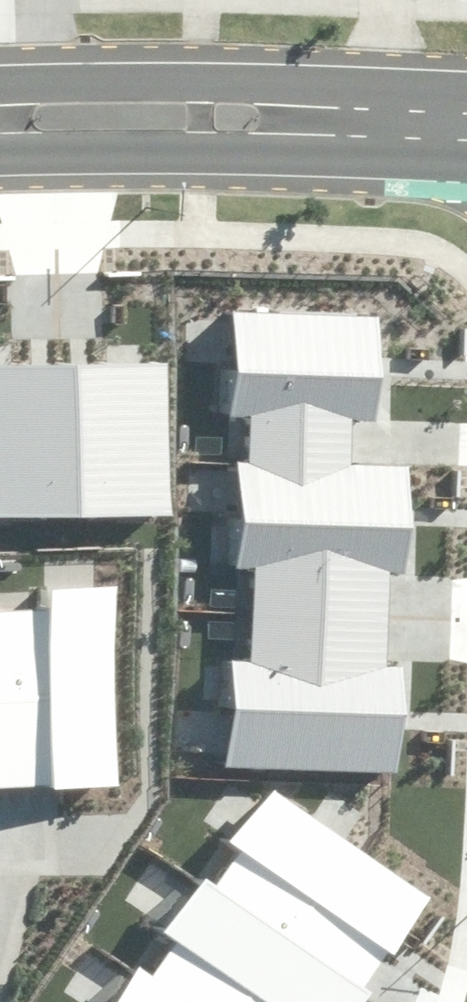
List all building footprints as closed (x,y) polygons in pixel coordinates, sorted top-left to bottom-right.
[(225,765),(398,772),(402,670),(383,669),(387,570),(405,571),(409,467),(350,465),(352,418),(376,419),(381,318),(236,312),(231,417),(252,418),(250,464),(239,464),(235,568),(260,569),(256,661),(229,660),(225,765)] [(0,365),(0,517),(170,515),(167,362),(0,365)] [(119,784),(113,588),(50,590),(51,614),(0,615),(0,787),(119,784)] [(432,898),(270,786),(230,843),(243,852),(213,894),(200,884),(165,935),(179,945),(153,982),(137,971),(115,1001),(360,1001),(432,898)]
